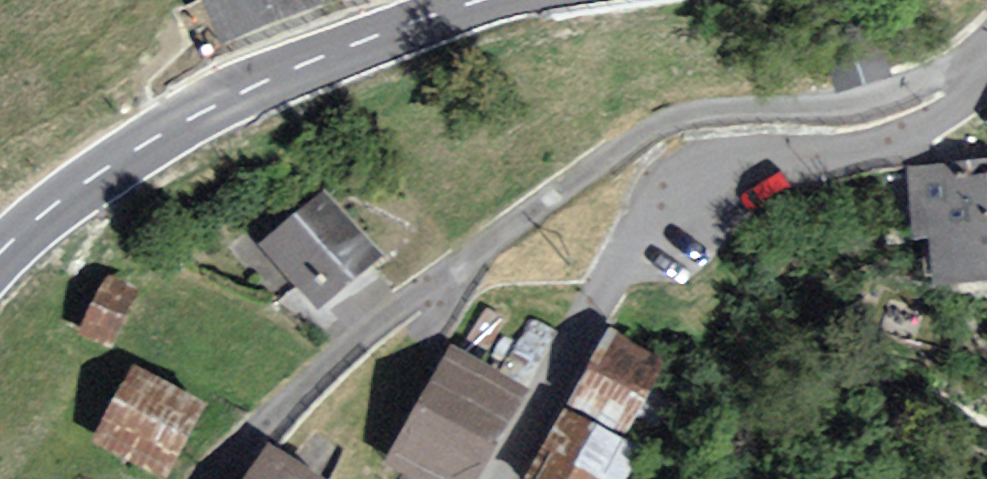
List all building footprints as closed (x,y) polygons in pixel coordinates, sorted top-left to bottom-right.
[(220,56),(328,12),(323,0),(198,0),(220,56)] [(934,165),(942,245),(965,243),(969,290),(986,288),(986,161),(934,165)] [(334,196),(273,246),(333,317),(393,268),(334,196)] [(149,294),(116,283),(94,344),(128,355),(149,294)] [(656,361),(613,337),(578,400),(622,423),(656,361)] [(455,352),(397,458),(436,478),(466,478),(517,386),(455,352)] [(147,367),(108,445),(178,478),(192,478),(228,407),(147,367)] [(568,413),(533,478),(614,478),(631,446),(568,413)] [(283,448),(264,478),(334,478),(283,448)]
